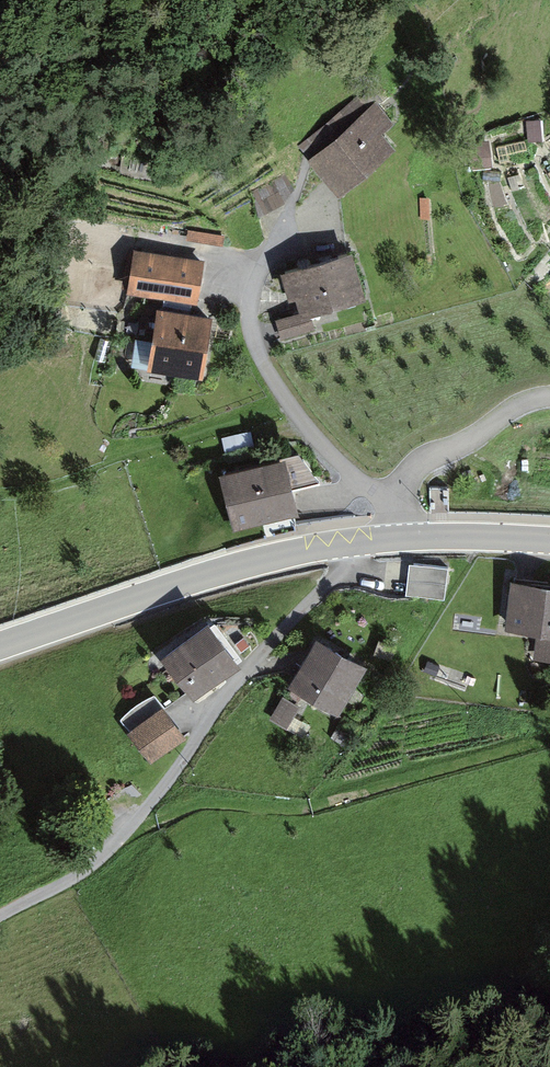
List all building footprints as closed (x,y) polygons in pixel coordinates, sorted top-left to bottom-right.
[(387,101),(317,160),(349,197),(410,146),(395,128),(404,121),(387,101)] [(469,142),(471,169),(492,168),(490,140),(469,142)] [(212,260),(144,249),(138,291),(206,302),(212,260)] [(380,297),(366,250),(294,271),(301,296),(308,294),(315,316),(380,297)] [(223,316),(168,308),(158,369),(213,378),(223,316)] [(132,366),(149,367),(153,311),(136,310),(132,366)] [(286,460),(219,476),(233,533),(299,517),(286,460)] [(448,569),(409,565),(405,597),(445,601),(448,569)] [(511,583),(505,635),(536,638),(533,661),(549,663),(549,587),(511,583)] [(209,624),(161,660),(193,703),(241,668),(238,664),(242,661),(215,624),(211,627),(209,624)] [(316,640),(288,689),(338,718),(367,669),(316,640)] [(378,641),(373,655),(392,662),(396,647),(378,641)] [(282,697),(269,720),(286,730),(300,707),(282,697)] [(302,703),(293,727),(307,732),(316,708),(302,703)] [(164,708),(127,734),(150,765),(186,739),(164,708)]
